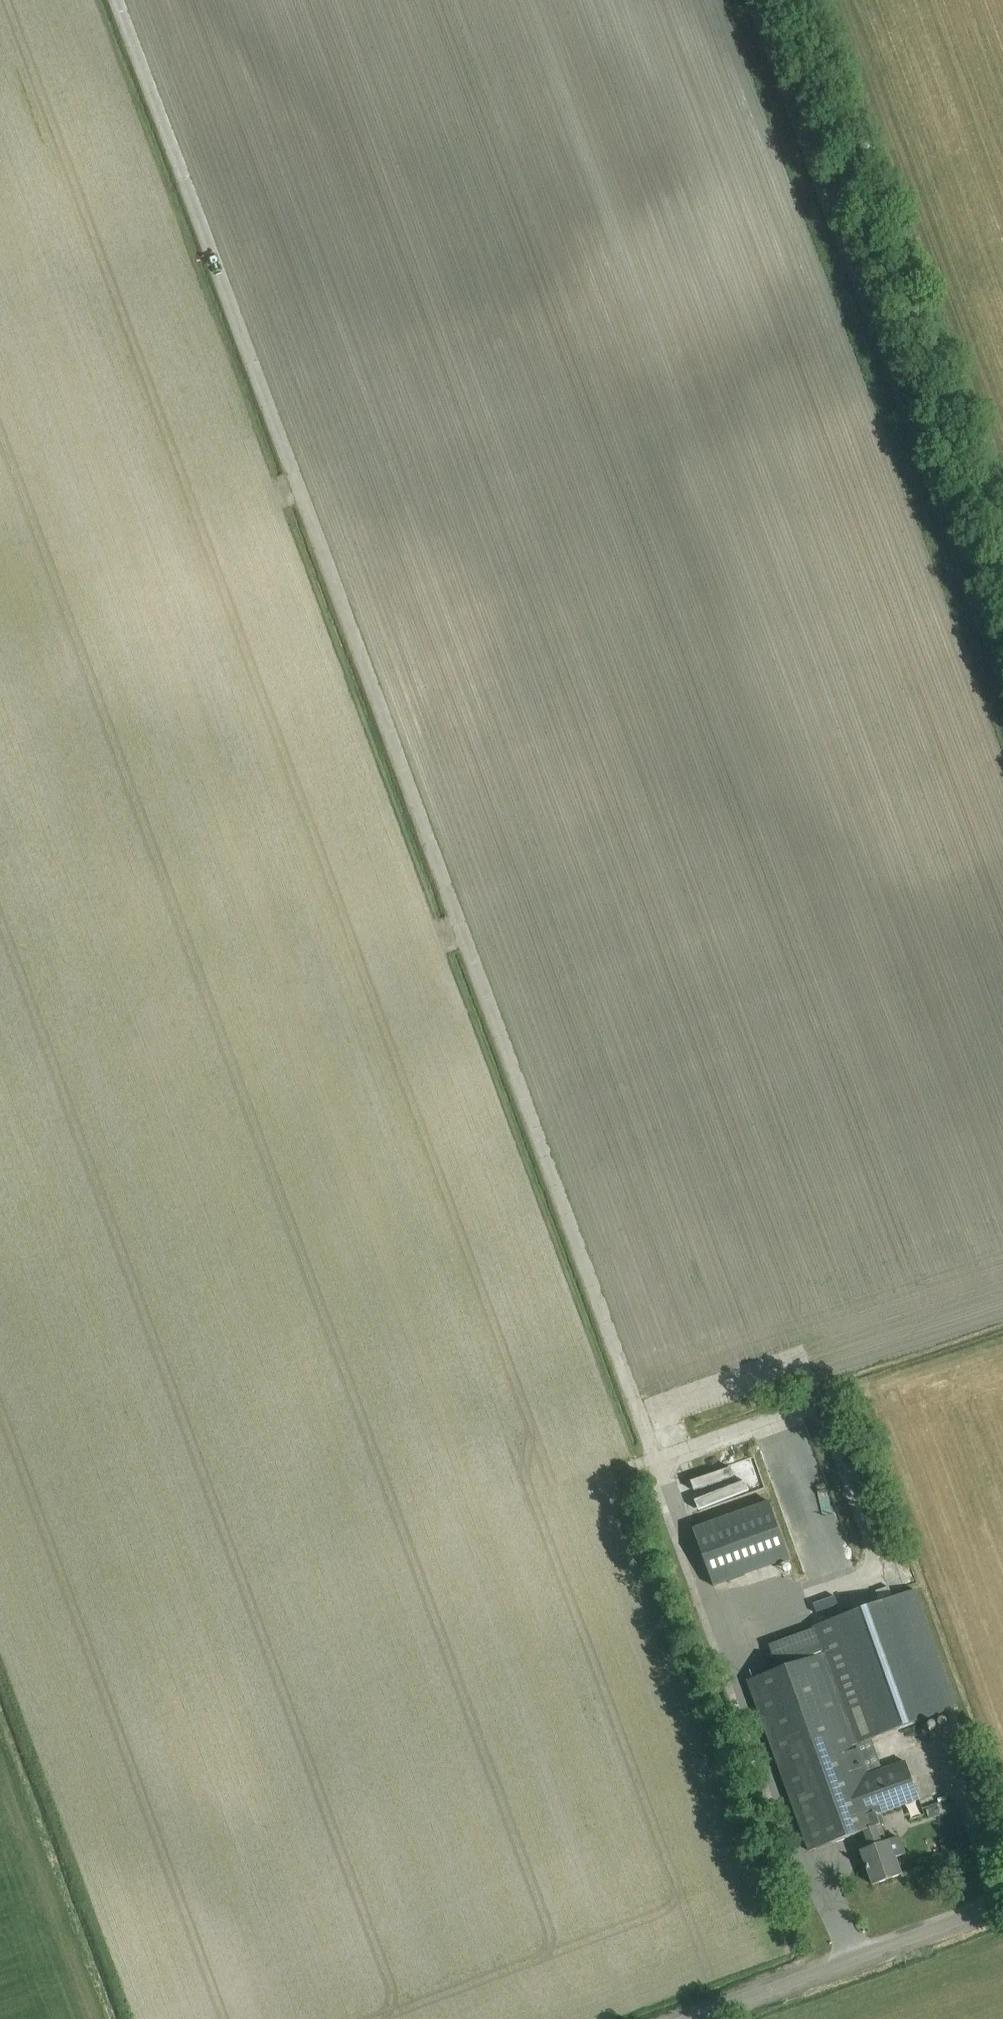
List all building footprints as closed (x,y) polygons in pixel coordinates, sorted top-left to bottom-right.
[(714,1586),(790,1558),(770,1502),(693,1530),(714,1586)] [(882,1770),(872,1739),(957,1708),(915,1590),(814,1626),(815,1628),(769,1645),(778,1671),(748,1681),(809,1852),(864,1832),(870,1849),(862,1852),(874,1885),(902,1874),(890,1840),(883,1843),(877,1827),(880,1826),(876,1814),(919,1799),(905,1761),(882,1770)]
